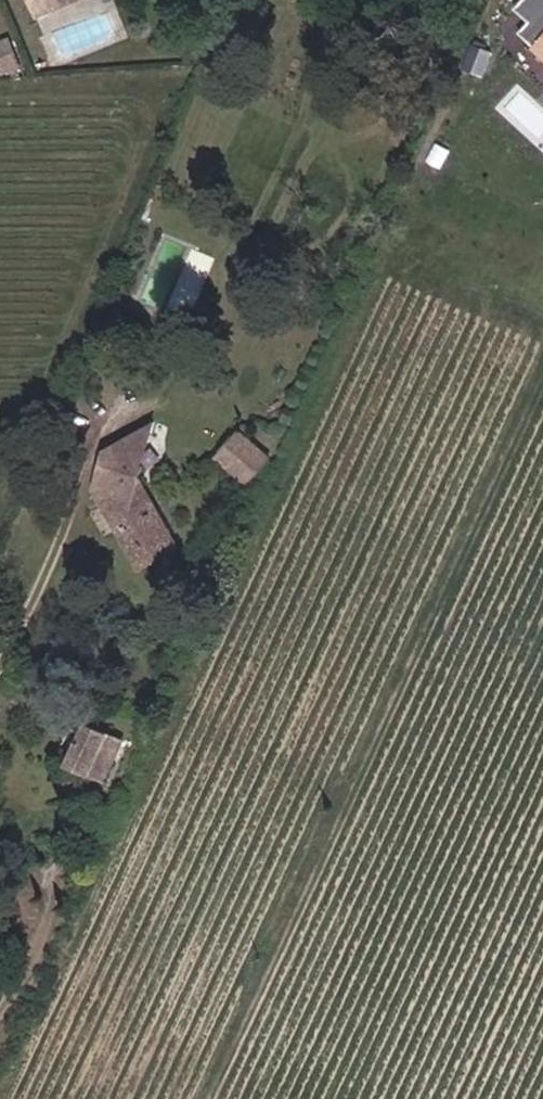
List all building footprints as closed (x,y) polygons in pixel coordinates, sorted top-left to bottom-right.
[(28,5),(36,24),(92,0),(71,0),(69,1),(69,0),(41,0),(28,5)] [(538,20),(542,15),(542,0),(531,0),(524,8),(538,20)] [(528,32),(542,45),(542,25),(538,20),(528,32)] [(135,446),(116,455),(106,482),(114,498),(108,502),(140,568),(176,550),(143,484),(147,472),(135,446)] [(234,451),(214,476),(244,500),(264,475),(234,451)] [(81,727),(73,743),(95,752),(102,736),(81,727)] [(102,736),(95,752),(109,759),(116,743),(102,736)] [(95,752),(73,743),(62,767),(84,777),(95,752)] [(109,759),(95,752),(84,777),(98,783),(109,759)]
